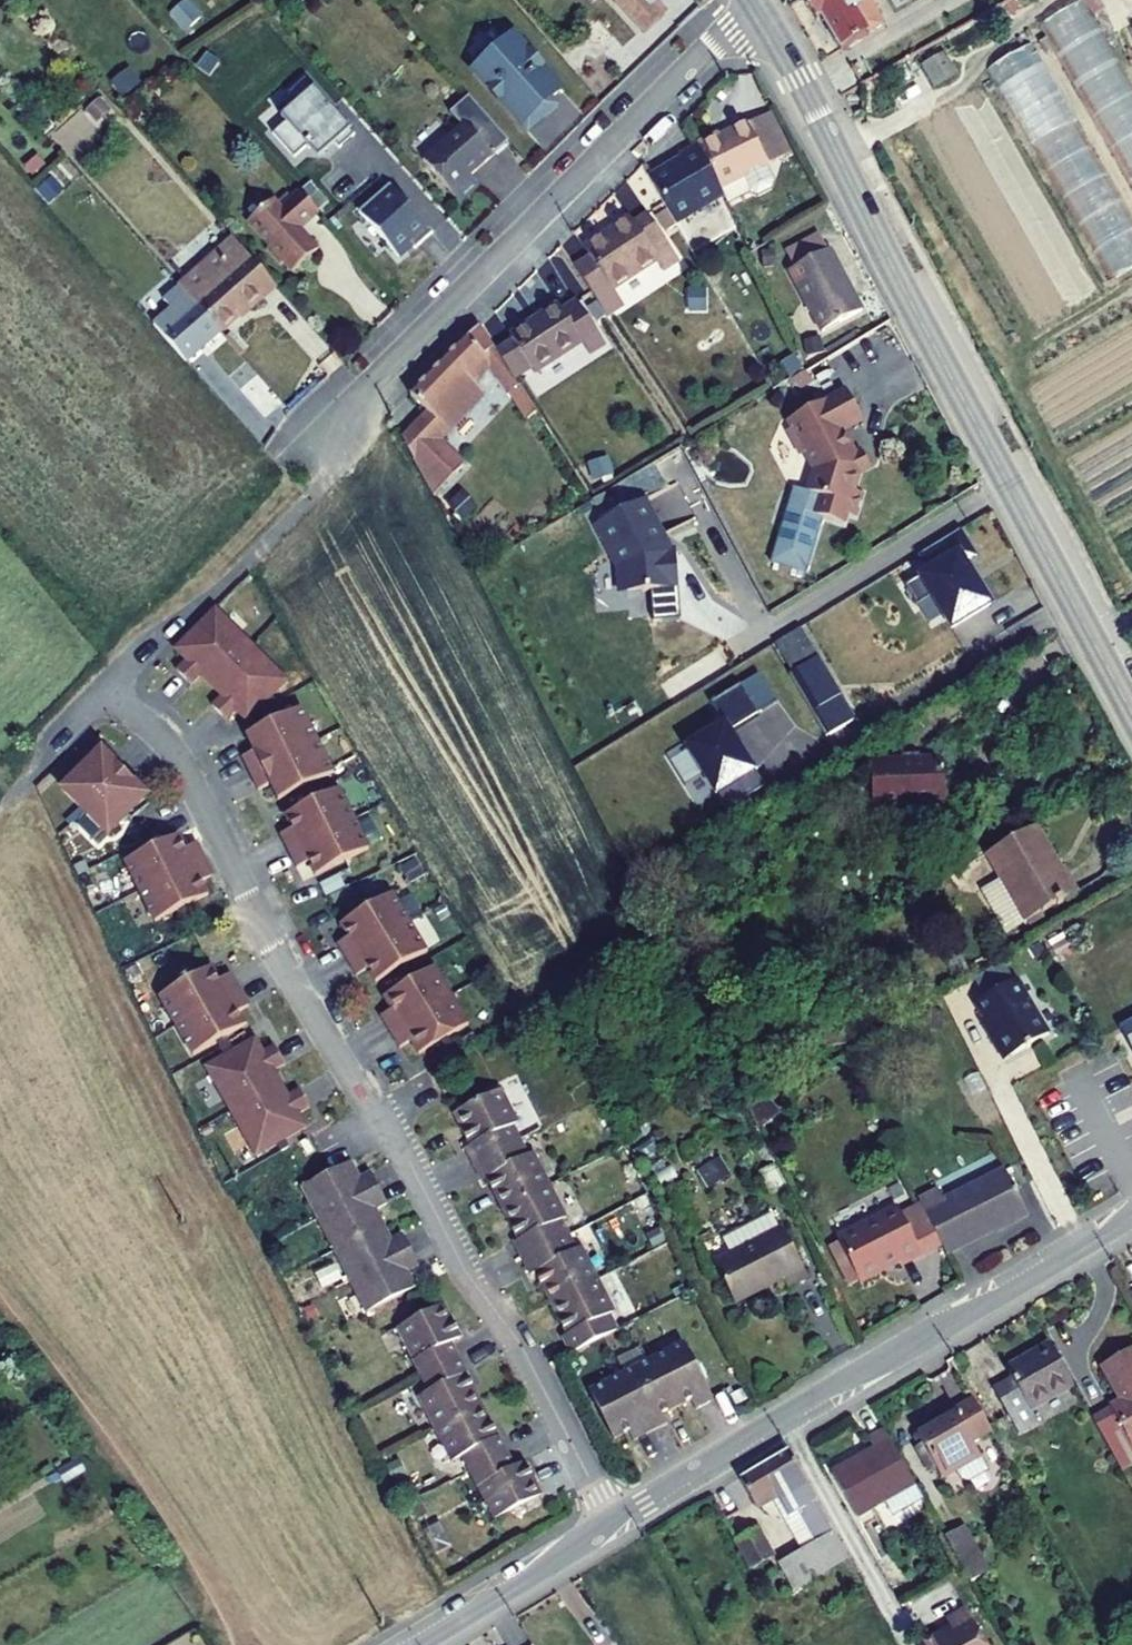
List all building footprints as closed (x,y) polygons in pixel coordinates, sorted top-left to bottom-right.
[(642,34),(636,40),(642,47),(649,41),(653,45),(676,23),(654,0),(610,0),(642,34)] [(818,21),(826,17),(842,48),(886,23),(874,0),(806,0),(818,21)] [(1042,25),(1097,117),(1128,98),(1126,95),(1105,108),(1093,89),(1123,71),(1081,2),(1042,25)] [(953,48),(982,35),(976,21),(947,33),(953,48)] [(988,69),(1034,146),(1076,121),(1030,44),(988,69)] [(524,45),(485,80),(538,139),(554,124),(550,119),(573,99),(553,77),(555,75),(543,61),(541,64),(524,45)] [(944,51),(921,63),(935,89),(958,76),(944,51)] [(297,134),(284,145),(306,169),(318,158),(321,160),(323,158),(330,164),(344,152),(351,159),(366,146),(315,90),(298,106),(307,115),(292,129),(297,134)] [(98,97),(56,137),(70,152),(112,112),(98,97)] [(479,136),(438,174),(472,212),(491,195),(482,184),(521,149),(481,105),(464,120),(479,136)] [(763,113),(742,122),(763,164),(782,155),(763,113)] [(769,180),(763,164),(742,122),(716,135),(714,130),(694,141),(718,192),(723,202),(745,192),(753,194),(766,188),(769,180)] [(718,192),(694,141),(676,151),(677,153),(642,173),(669,220),(718,192)] [(370,223),(410,267),(424,254),(428,258),(445,242),(402,195),(370,223)] [(327,221),(307,198),(288,215),(281,207),(269,218),(315,270),(328,259),(308,237),(327,221)] [(623,211),(584,242),(591,251),(613,279),(653,249),(659,256),(673,245),(642,205),(627,216),(623,211)] [(269,218),(255,230),(276,254),(273,257),(288,274),(292,271),(302,282),(315,270),(269,218)] [(242,248),(188,296),(229,342),(267,309),(270,311),(285,296),(242,248)] [(613,279),(591,251),(573,264),(604,312),(628,297),(613,279)] [(829,256),(792,276),(823,336),(861,316),(829,256)] [(196,370),(229,342),(188,296),(175,309),(183,318),(165,334),(196,370)] [(556,301),(506,333),(511,339),(497,349),(511,370),(519,382),(533,372),(580,342),(588,353),(603,344),(574,299),(560,308),(556,301)] [(480,323),(422,383),(453,412),(481,385),(469,372),(487,353),(502,375),(511,370),(497,349),(480,323)] [(487,391),(481,385),(453,412),(422,383),(411,394),(429,412),(418,423),(421,426),(406,442),(433,495),(463,465),(437,437),(487,391)] [(868,425),(850,395),(793,428),(798,437),(797,444),(804,457),(811,458),(821,476),(815,498),(802,495),(782,570),(817,579),(831,523),(853,529),(856,519),(865,521),(871,497),(862,495),(869,470),(849,436),(868,425)] [(979,561),(964,535),(925,558),(934,574),(909,590),(921,609),(936,600),(956,633),(995,609),(969,567),(979,561)] [(268,708),(284,692),(209,619),(169,661),(181,673),(172,682),(187,697),(196,688),(217,708),(208,718),(223,732),(232,723),(244,734),(255,722),(268,708)] [(804,630),(776,648),(794,677),(822,660),(804,630)] [(822,660),(794,677),(832,742),(861,724),(822,660)] [(765,723),(747,695),(718,713),(731,735),(695,758),(725,805),(766,779),(756,763),(752,765),(737,742),(765,723)] [(266,793),(273,807),(324,781),(309,750),(293,721),(265,735),(242,747),(249,761),(238,767),(246,783),(255,799),(266,793)] [(752,765),(756,763),(743,743),(767,727),(765,723),(737,742),(752,765)] [(97,755),(57,794),(103,841),(143,802),(97,755)] [(953,811),(952,767),(880,770),(881,813),(921,812),(921,828),(948,827),(953,822),(953,811)] [(288,835),(276,841),(285,858),(293,874),(305,868),(312,882),(363,855),(347,825),(332,795),(281,822),(288,835)] [(993,891),(1017,933),(1084,894),(1043,826),(996,853),(1011,881),(993,891)] [(196,888),(208,882),(200,866),(192,849),(180,855),(173,841),(151,852),(122,866),(137,896),(152,927),(203,902),(196,888)] [(345,943),(333,950),(343,966),(353,981),(364,975),(372,988),(394,974),(401,970),(421,958),(403,929),(386,900),(337,930),(345,943)] [(447,1001),(429,972),(409,984),(402,989),(381,1002),(388,1015),(377,1022),(387,1038),(396,1053),(407,1046),(415,1060),(437,1047),(464,1030),(447,1001)] [(232,1019),(243,1012),(233,996),(224,980),(213,987),(205,974),(156,1004),(173,1032),(191,1061),(240,1032),(232,1019)] [(994,1033),(1010,1061),(1054,1034),(1021,979),(981,1004),(997,1031),(994,1033)] [(249,1046),(199,1076),(252,1165),(302,1135),(293,1120),(305,1114),(294,1095),(283,1102),(268,1077),(279,1070),(268,1052),(257,1059),(249,1046)] [(519,1239),(516,1241),(534,1273),(537,1271),(569,1331),(566,1333),(576,1351),(619,1329),(608,1310),(614,1307),(582,1247),(576,1251),(559,1219),(565,1216),(533,1156),(526,1160),(509,1127),(515,1123),(499,1094),(453,1118),(469,1147),(466,1149),(484,1183),(488,1180),(519,1239)] [(463,1151),(481,1184),(484,1183),(466,1149),(463,1151)] [(951,1193),(945,1183),(924,1194),(954,1250),(1036,1207),(1012,1161),(951,1193)] [(709,1187),(728,1180),(722,1163),(703,1171),(709,1187)] [(350,1165),(305,1190),(371,1313),(417,1288),(409,1273),(419,1267),(410,1250),(384,1264),(376,1249),(391,1241),(376,1213),(361,1221),(353,1206),(379,1192),(371,1176),(360,1182),(350,1165)] [(353,1206),(361,1221),(376,1213),(387,1207),(379,1192),(353,1206)] [(931,1251),(905,1204),(845,1236),(870,1280),(894,1268),(893,1265),(906,1257),(909,1262),(931,1251)] [(781,1230),(719,1266),(741,1306),(785,1281),(791,1290),(809,1279),(781,1230)] [(376,1249),(384,1264),(410,1250),(402,1235),(391,1241),(376,1249)] [(513,1242),(531,1275),(534,1273),(516,1241),(513,1242)] [(1118,1303),(1131,1328),(1131,1295),(1118,1303)] [(462,1335),(445,1304),(405,1326),(438,1386),(423,1394),(457,1457),(472,1449),(506,1510),(545,1489),(526,1454),(516,1459),(452,1340),(462,1335)] [(563,1334),(573,1353),(576,1351),(566,1333),(563,1334)] [(665,1419),(660,1409),(689,1394),(694,1404),(709,1396),(680,1342),(596,1387),(620,1431),(631,1425),(636,1435),(665,1419)] [(981,1404),(1005,1448),(1026,1436),(1016,1418),(1061,1394),(1039,1356),(1026,1363),(1030,1371),(999,1387),(1002,1393),(981,1404)] [(1080,1429),(1109,1482),(1131,1470),(1123,1454),(1131,1449),(1131,1377),(1122,1360),(1089,1378),(1109,1413),(1080,1429)] [(596,1387),(592,1389),(616,1433),(620,1431),(596,1387)] [(907,1447),(928,1484),(964,1464),(959,1455),(982,1443),(963,1407),(921,1431),(924,1437),(907,1447)] [(820,1487),(846,1533),(906,1499),(905,1497),(875,1444),(856,1454),(863,1467),(836,1482),(835,1479),(820,1487)] [(784,1611),(844,1577),(826,1545),(785,1471),(737,1499),(750,1521),(769,1510),(780,1527),(785,1525),(808,1564),(770,1585),(784,1611)] [(964,1586),(987,1578),(969,1528),(946,1537),(964,1586)] [(732,1556),(728,1558),(745,1589),(766,1578),(748,1547),(732,1556)] [(957,1623),(938,1634),(944,1644),(969,1644),(957,1623)]
